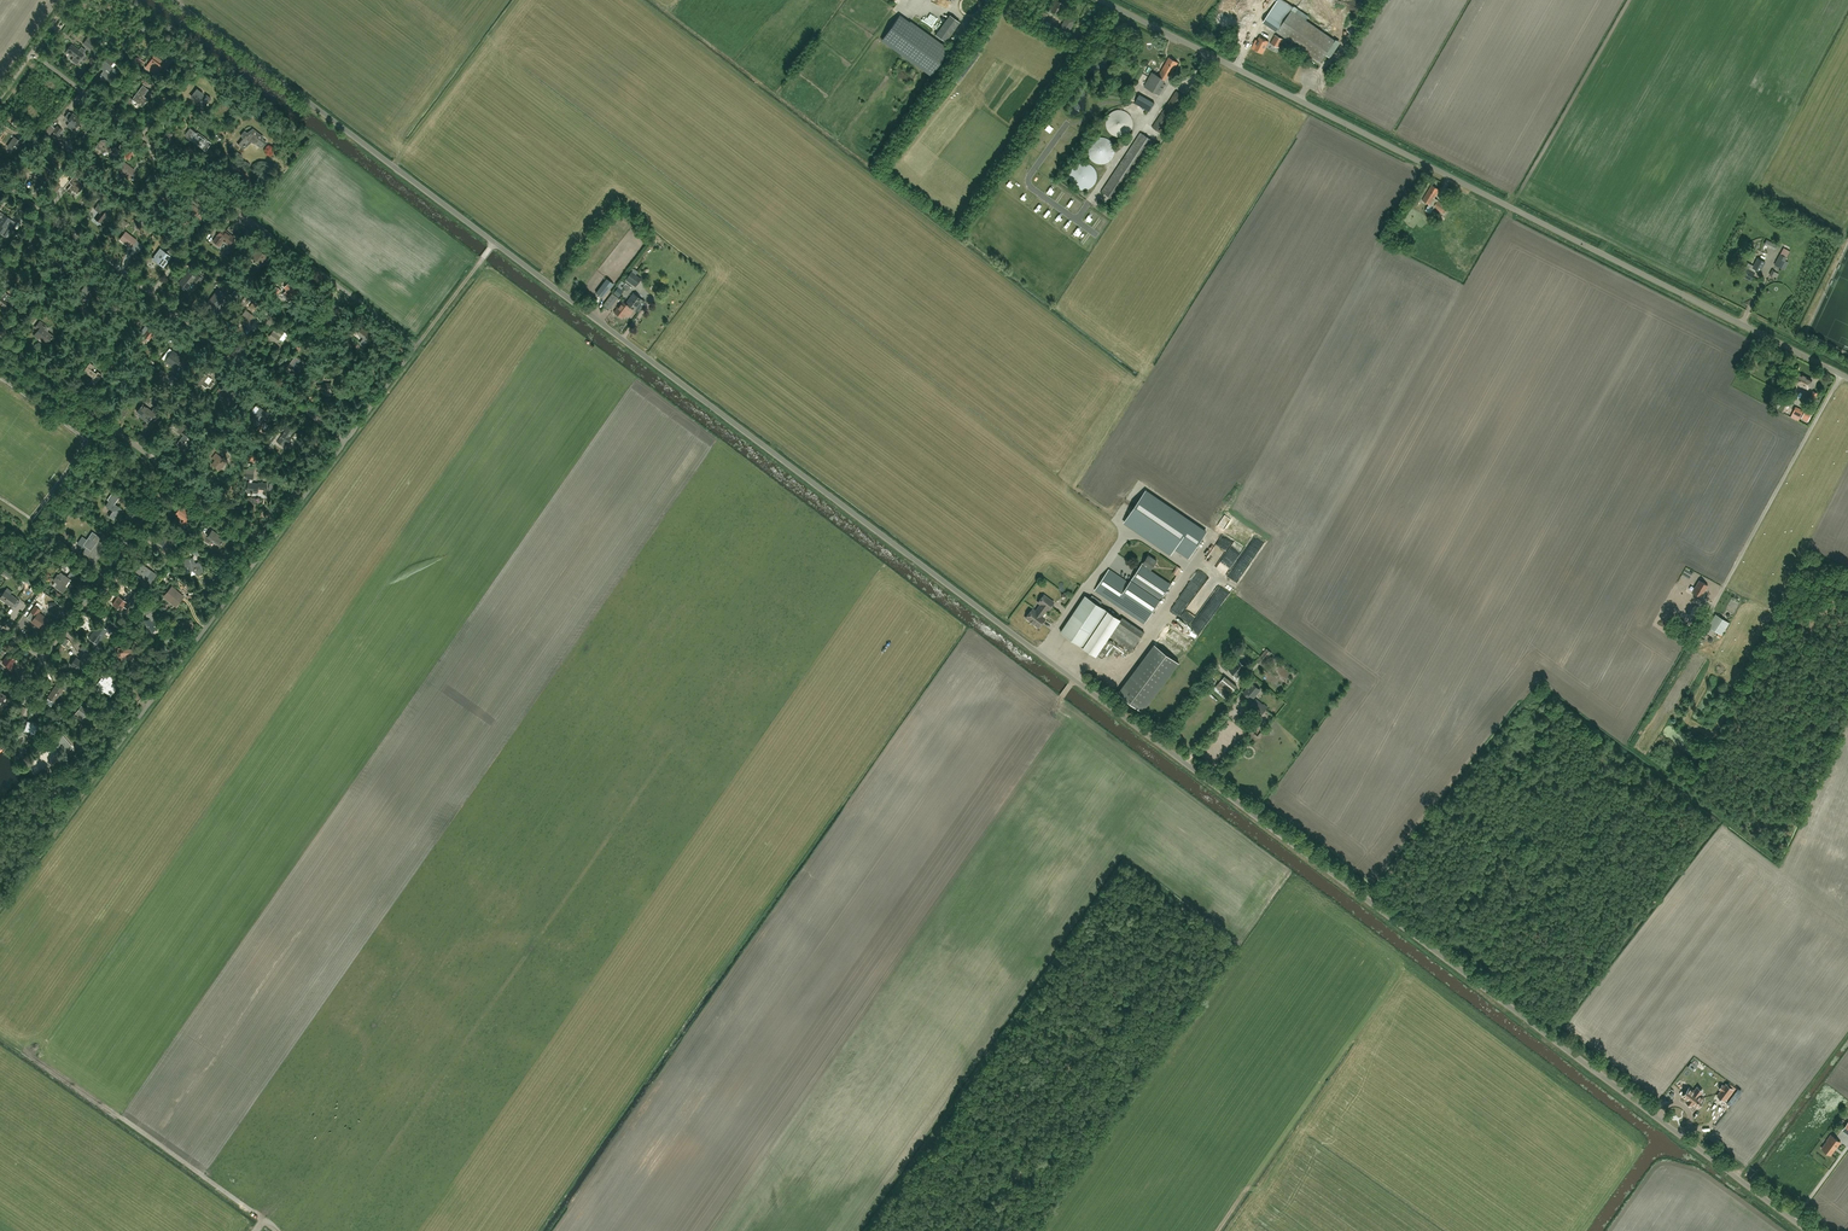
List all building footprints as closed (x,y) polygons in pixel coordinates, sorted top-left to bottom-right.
[(1065,4),(1056,0),(1055,0),(1050,10),(1060,15),(1065,4)] [(1263,22),(1277,31),(1277,32),(1321,62),(1335,40),(1291,10),(1293,7),(1283,0),(1278,0),(1263,22)] [(1042,23),(1047,13),(1038,8),(1033,19),(1042,23)] [(949,50),(900,15),(882,39),(931,74),(949,50)] [(946,42),(960,22),(950,15),(936,35),(946,42)] [(1067,15),(1060,28),(1068,33),(1075,20),(1067,15)] [(1271,43),(1279,47),(1283,38),(1275,34),(1271,43)] [(97,41),(88,35),(83,42),(91,49),(97,41)] [(1263,53),(1269,41),(1259,36),(1257,40),(1256,39),(1252,47),(1263,53)] [(86,50),(81,46),(79,50),(71,44),(66,51),(74,57),(71,60),(75,63),(78,60),(79,60),(84,54),(83,53),(86,50)] [(162,71),(167,65),(170,61),(167,58),(163,63),(155,56),(146,68),(149,70),(152,67),(157,71),(159,68),(162,71)] [(1172,74),(1178,62),(1169,57),(1163,68),(1159,76),(1152,72),(1144,86),(1160,95),(1166,84),(1163,83),(1165,79),(1164,79),(1168,72),(1172,74)] [(114,67),(111,65),(113,62),(108,58),(106,61),(105,61),(109,64),(100,75),(102,76),(111,83),(117,75),(111,71),(114,67)] [(142,107),(148,99),(143,96),(148,89),(142,85),(132,99),(133,100),(142,107)] [(203,94),(196,89),(191,96),(198,101),(200,102),(198,104),(203,108),(211,98),(206,94),(205,96),(203,95),(203,94)] [(1161,133),(1185,96),(1177,91),(1153,127),(1161,133)] [(1150,112),(1155,103),(1140,94),(1134,103),(1150,112)] [(1108,117),(1106,120),(1106,124),(1107,128),(1109,131),(1111,134),(1114,135),(1118,136),(1121,136),(1125,135),(1128,134),(1131,131),(1133,128),(1133,124),(1133,120),(1132,117),(1130,114),(1127,111),(1123,110),(1120,109),(1116,110),(1113,111),(1110,114),(1108,117)] [(73,130),(76,127),(81,120),(72,113),(67,120),(70,121),(67,125),(73,130)] [(62,129),(57,126),(53,132),(57,135),(62,129)] [(206,141),(191,129),(186,136),(192,140),(193,139),(203,146),(206,141)] [(262,148),(265,144),(260,140),(263,137),(253,130),(249,135),(247,134),(239,145),(238,144),(243,148),(250,139),(262,147),(262,148)] [(1116,201),(1156,142),(1141,132),(1101,191),(1116,201)] [(14,151),(21,141),(14,137),(8,146),(14,151)] [(1106,138),(1103,137),(1099,137),(1096,138),(1093,140),(1090,143),(1088,146),(1088,150),(1088,153),(1090,157),(1092,160),(1095,162),(1098,164),(1102,164),(1105,163),(1109,162),(1112,159),(1114,156),(1115,153),(1115,149),(1114,145),(1112,142),(1110,140),(1106,138)] [(109,147),(109,142),(105,139),(100,139),(97,143),(98,148),(102,151),(107,151),(108,149),(113,153),(117,148),(114,146),(112,149),(109,147)] [(134,170),(123,162),(117,169),(126,176),(129,173),(131,174),(134,170)] [(1097,176),(1097,172),(1095,169),(1093,166),(1089,164),(1086,163),(1082,163),(1079,164),(1075,166),(1073,168),(1071,172),(1070,175),(1071,179),(1072,183),(1074,186),(1077,188),(1080,189),(1084,190),(1087,189),(1091,188),(1094,186),(1096,183),(1097,179),(1097,176)] [(36,171),(34,169),(32,172),(44,181),(50,174),(40,166),(36,171)] [(79,177),(75,174),(69,182),(72,184),(67,190),(70,192),(72,190),(77,194),(84,185),(77,179),(79,177)] [(167,196),(172,200),(168,205),(171,207),(179,197),(174,192),(172,194),(170,192),(169,187),(166,184),(161,185),(158,189),(159,194),(162,196),(167,196)] [(1431,205),(1434,207),(1445,213),(1448,207),(1438,201),(1438,200),(1435,198),(1440,189),(1432,185),(1423,200),(1430,205),(1431,205)] [(1753,200),(1747,212),(1754,216),(1760,204),(1753,200)] [(94,219),(100,223),(108,214),(106,212),(108,209),(100,202),(94,209),(99,213),(94,219)] [(204,213),(205,212),(201,209),(200,210),(191,205),(187,211),(194,216),(195,215),(198,217),(201,211),(204,213)] [(1439,218),(1441,213),(1434,208),(1431,213),(1439,218)] [(6,236),(9,231),(7,229),(5,228),(11,220),(1,213),(0,214),(0,232),(6,236)] [(105,217),(100,224),(106,228),(109,224),(106,222),(107,219),(105,217)] [(218,235),(214,241),(220,245),(224,240),(230,244),(235,237),(223,228),(218,235)] [(136,240),(126,232),(120,239),(131,247),(136,240)] [(39,236),(34,233),(29,239),(27,238),(25,241),(32,246),(32,247),(35,249),(41,242),(37,239),(39,236)] [(1777,245),(1767,240),(1765,243),(1775,248),(1777,245)] [(163,267),(172,256),(161,248),(154,257),(153,257),(153,258),(163,267)] [(261,263),(267,256),(261,252),(262,251),(259,249),(256,253),(253,251),(249,257),(252,259),(253,257),(261,263)] [(1781,268),(1783,265),(1787,257),(1780,254),(1775,265),(1781,268)] [(1760,272),(1765,262),(1758,258),(1754,266),(1748,263),(1746,267),(1744,267),(1740,274),(1751,280),(1755,272),(1754,272),(1755,269),(1760,272)] [(58,270),(62,272),(67,265),(60,260),(54,267),(58,269),(57,270),(58,270)] [(237,269),(243,264),(240,261),(234,266),(237,269)] [(179,283),(186,289),(193,280),(198,283),(202,278),(197,274),(195,276),(188,271),(179,283)] [(631,272),(626,279),(635,287),(641,279),(631,272)] [(607,278),(596,292),(603,297),(614,283),(607,278)] [(291,301),(300,292),(290,282),(285,287),(288,290),(284,293),(291,301)] [(89,302),(96,292),(87,285),(80,295),(89,302)] [(619,297),(624,291),(619,286),(614,293),(619,297)] [(81,290),(78,287),(73,294),(76,296),(81,290)] [(220,303),(226,295),(219,289),(210,299),(217,304),(219,302),(220,303)] [(610,296),(605,302),(609,305),(614,299),(616,300),(618,297),(612,293),(610,296)] [(634,293),(626,303),(631,306),(631,307),(635,310),(636,309),(638,311),(642,306),(639,304),(643,300),(634,293)] [(1,298),(0,299),(0,308),(5,312),(10,305),(1,298)] [(327,308),(327,309),(333,314),(331,316),(335,319),(342,311),(339,308),(341,306),(333,300),(328,307),(327,308)] [(631,306),(626,303),(622,300),(614,311),(622,318),(631,307),(631,306)] [(239,319),(246,325),(254,315),(251,313),(247,317),(243,314),(239,319)] [(273,314),(265,325),(268,328),(274,321),(277,317),(273,314)] [(48,342),(54,335),(45,328),(47,325),(41,320),(36,327),(39,329),(35,335),(44,341),(45,340),(48,342)] [(277,342),(279,339),(284,332),(277,326),(269,337),(277,342)] [(149,327),(143,335),(149,339),(155,331),(149,327)] [(362,328),(358,333),(365,338),(362,342),(365,345),(372,336),(362,328)] [(175,368),(183,358),(174,351),(170,356),(169,355),(165,360),(175,368)] [(298,373),(306,363),(298,357),(296,361),(292,358),(287,365),(298,373)] [(97,382),(103,374),(98,371),(97,373),(91,369),(94,365),(91,362),(84,371),(94,377),(92,379),(97,382)] [(210,388),(214,383),(211,381),(209,384),(204,380),(209,374),(206,371),(204,373),(201,371),(192,382),(199,387),(202,384),(206,387),(207,386),(210,388)] [(1807,388),(1812,379),(1799,373),(1795,383),(1807,388)] [(332,392),(332,383),(326,383),(326,385),(319,385),(319,388),(326,388),(326,392),(327,393),(327,394),(328,394),(329,394),(330,394),(331,394),(332,393),(332,392)] [(233,400),(240,392),(233,386),(228,392),(225,389),(221,393),(231,402),(232,403),(234,401),(233,400)] [(1809,400),(1813,402),(1817,393),(1813,391),(1809,400)] [(140,414),(139,416),(148,422),(152,416),(155,419),(160,413),(154,408),(151,411),(142,404),(141,405),(140,406),(141,406),(137,412),(140,414)] [(259,425),(268,413),(261,408),(252,420),(259,425)] [(1800,417),(1803,412),(1795,408),(1792,413),(1800,417)] [(1804,409),(1801,416),(1808,420),(1811,412),(1804,409)] [(188,422),(182,418),(176,425),(180,428),(177,432),(180,434),(180,433),(183,435),(176,444),(185,451),(190,444),(186,440),(188,437),(181,432),(188,422)] [(291,436),(294,431),(297,428),(293,426),(291,429),(289,427),(279,441),(284,445),(287,442),(289,443),(293,438),(291,436)] [(271,448),(280,435),(277,433),(268,446),(271,448)] [(216,448),(213,446),(207,453),(210,456),(216,448)] [(223,459),(216,453),(212,458),(215,460),(212,464),(219,469),(227,459),(224,457),(223,459)] [(266,489),(267,483),(259,482),(259,483),(253,482),(253,479),(254,479),(254,474),(247,473),(246,478),(251,478),(250,482),(249,482),(248,491),(252,491),(252,492),(253,493),(254,492),(258,492),(259,488),(266,489)] [(1206,532),(1147,490),(1125,522),(1171,553),(1171,554),(1175,548),(1189,557),(1206,532)] [(131,503),(125,499),(122,504),(128,507),(131,503)] [(121,509),(109,500),(105,505),(113,510),(109,516),(114,520),(121,509)] [(182,506),(176,514),(185,519),(182,523),(187,526),(190,523),(186,520),(191,512),(182,506)] [(224,539),(212,530),(207,536),(205,535),(202,539),(208,544),(211,540),(219,546),(224,539)] [(90,551),(92,549),(96,542),(100,537),(96,535),(92,532),(86,540),(83,546),(86,548),(90,551)] [(171,547),(176,540),(172,538),(170,540),(163,535),(157,542),(165,548),(167,545),(171,547)] [(61,549),(64,544),(58,540),(55,545),(61,549)] [(189,548),(198,556),(202,551),(194,543),(189,548)] [(1144,623),(1170,584),(1150,571),(1152,568),(1157,560),(1149,555),(1130,583),(1109,569),(1095,590),(1127,611),(1144,623)] [(193,557),(184,560),(186,566),(189,565),(190,569),(195,568),(195,569),(196,569),(197,573),(203,571),(201,562),(195,564),(193,557)] [(157,574),(152,570),(142,563),(137,571),(143,576),(151,582),(157,574)] [(1179,574),(1182,567),(1177,565),(1174,572),(1179,574)] [(1195,570),(1190,579),(1194,582),(1200,573),(1195,570)] [(66,588),(64,587),(70,578),(64,574),(61,573),(60,575),(58,575),(55,579),(56,580),(56,581),(58,583),(56,586),(64,591),(66,588)] [(221,578),(217,575),(212,580),(217,584),(221,578)] [(153,586),(142,579),(137,587),(147,594),(153,586)] [(1700,580),(1693,591),(1701,596),(1708,585),(1700,580)] [(176,605),(184,596),(172,586),(164,595),(176,605)] [(20,601),(9,594),(12,591),(7,588),(5,591),(0,598),(7,603),(8,602),(15,607),(20,601)] [(1042,615),(1047,608),(1048,609),(1054,601),(1044,594),(1038,602),(1041,604),(1035,611),(1032,608),(1026,617),(1033,623),(1038,627),(1045,618),(1042,615)] [(134,595),(130,600),(135,604),(139,599),(134,595)] [(1085,595),(1061,632),(1097,656),(1110,636),(1132,651),(1144,632),(1122,617),(1121,619),(1085,595)] [(118,596),(112,604),(117,607),(116,608),(117,608),(118,608),(121,610),(124,606),(127,608),(130,604),(118,596)] [(1192,605),(1190,609),(1199,614),(1201,611),(1192,605)] [(31,621),(35,624),(41,628),(48,619),(38,612),(40,609),(35,606),(31,612),(36,615),(31,621)] [(152,620),(156,618),(153,611),(158,609),(157,606),(151,609),(151,608),(145,611),(148,618),(145,620),(150,631),(156,628),(152,620)] [(1711,621),(1708,626),(1718,632),(1722,635),(1730,622),(1724,619),(1715,614),(1711,621)] [(107,629),(99,624),(89,638),(97,644),(107,629)] [(116,629),(109,624),(107,627),(113,632),(116,629)] [(1110,640),(1098,657),(1103,660),(1115,644),(1110,640)] [(1154,645),(1117,693),(1142,712),(1179,664),(1154,645)] [(124,658),(124,656),(131,657),(132,649),(119,648),(118,658),(124,658)] [(1262,665),(1272,652),(1267,648),(1257,661),(1262,665)] [(85,652),(82,656),(83,656),(80,660),(76,657),(71,664),(79,670),(83,663),(85,664),(87,660),(89,661),(92,657),(85,652)] [(15,658),(9,654),(3,662),(9,667),(10,671),(13,671),(12,662),(15,658)] [(1238,677),(1246,666),(1238,659),(1230,670),(1238,677)] [(102,669),(100,672),(105,677),(104,678),(102,677),(97,683),(99,685),(97,689),(103,693),(104,691),(110,695),(115,690),(112,688),(115,684),(112,682),(107,678),(109,675),(102,669)] [(1216,685),(1229,696),(1237,685),(1225,675),(1216,685)] [(1249,697),(1251,694),(1254,696),(1260,689),(1252,682),(1244,692),(1249,697)] [(51,706),(63,688),(57,684),(45,701),(51,706)] [(1266,709),(1255,700),(1249,707),(1259,716),(1266,709)] [(81,719),(88,710),(81,705),(75,714),(81,719)] [(36,732),(39,724),(28,720),(25,729),(36,732)] [(54,741),(54,742),(57,746),(60,744),(61,745),(60,746),(61,747),(62,746),(63,747),(61,749),(60,750),(64,754),(72,747),(62,735),(54,741)] [(1724,1086),(1721,1089),(1721,1090),(1717,1095),(1724,1100),(1733,1089),(1726,1084),(1724,1086)] [(1697,1107),(1704,1099),(1699,1095),(1703,1090),(1697,1087),(1694,1091),(1689,1088),(1683,1096),(1688,1100),(1686,1101),(1691,1105),(1693,1103),(1697,1107)] [(1693,1113),(1701,1120),(1713,1106),(1705,1099),(1693,1113)] [(1827,1141),(1822,1148),(1830,1155),(1836,1147),(1836,1148),(1841,1142),(1831,1135),(1826,1140),(1827,1141)]
